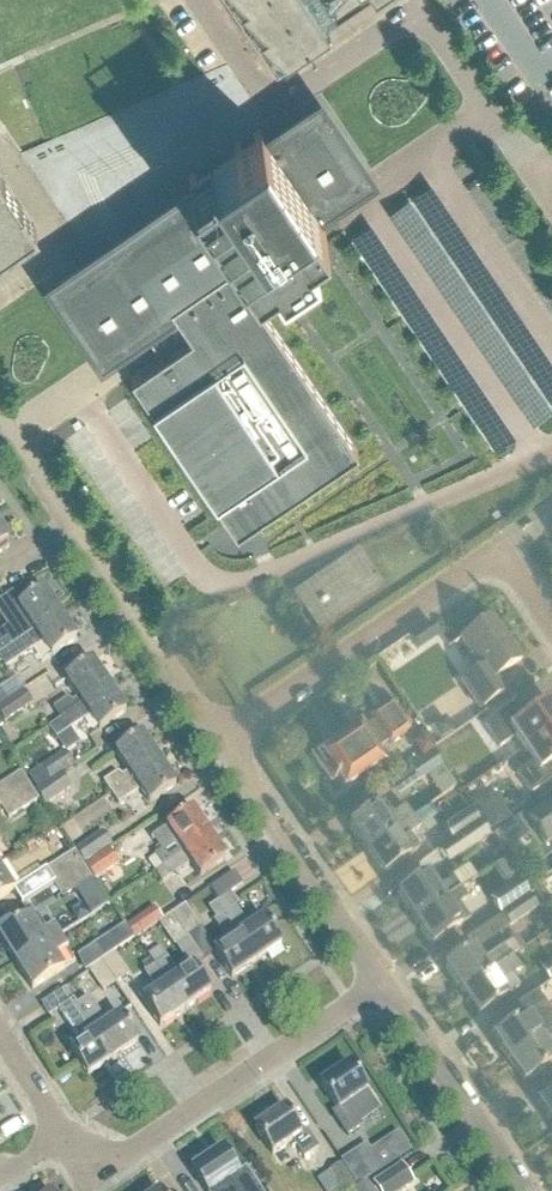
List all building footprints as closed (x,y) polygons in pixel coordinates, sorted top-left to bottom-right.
[(272,57),(360,0),(233,0),(272,57)] [(311,208),(359,176),(313,109),(269,139),(262,129),(259,125),(188,173),(197,187),(94,258),(60,280),(106,347),(141,324),(161,353),(130,374),(235,530),(357,448),(232,262),(248,252),(257,266),(272,256),(278,266),(313,242),(306,232),(321,222),(311,208)] [(35,224),(0,173),(0,248),(35,224)] [(9,543),(0,530),(0,549),(9,543)] [(295,592),(321,631),(386,587),(360,548),(295,592)] [(19,608),(11,596),(0,604),(0,621),(6,630),(0,634),(0,657),(59,617),(42,592),(19,608)] [(41,644),(50,659),(76,642),(59,617),(0,657),(0,664),(4,670),(41,644)] [(522,659),(504,633),(502,634),(491,618),(461,638),(482,669),(463,682),(480,708),(506,691),(496,676),(522,659)] [(441,635),(432,621),(409,636),(419,650),(441,635)] [(60,721),(108,689),(91,664),(65,682),(77,701),(72,704),(67,701),(53,710),(60,721)] [(60,721),(61,722),(48,730),(55,741),(82,722),(80,717),(86,713),(99,732),(125,714),(108,689),(60,721)] [(31,705),(24,693),(0,709),(0,718),(4,724),(31,705)] [(549,700),(528,714),(519,700),(484,724),(500,747),(516,736),(524,749),(551,730),(551,704),(549,700)] [(390,742),(409,729),(391,703),(372,716),(375,720),(365,727),(360,720),(344,731),(347,736),(335,744),(334,742),(314,756),(331,782),(337,778),(344,788),(387,759),(379,748),(389,741),(390,742)] [(440,737),(453,729),(445,717),(432,725),(440,737)] [(524,749),(532,761),(517,772),(531,793),(551,779),(551,730),(524,749)] [(110,795),(158,763),(141,738),(115,756),(127,774),(121,778),(117,774),(103,784),(110,795)] [(419,781),(442,765),(434,753),(410,769),(419,781)] [(65,754),(41,770),(49,782),(73,765),(65,754)] [(175,788),(158,763),(110,795),(118,806),(132,796),(130,791),(136,787),(149,806),(175,788)] [(41,771),(29,779),(37,791),(49,783),(41,771)] [(20,775),(0,787),(0,806),(29,788),(20,775)] [(44,808),(70,790),(61,776),(35,794),(44,808)] [(29,788),(0,806),(0,808),(8,821),(38,802),(29,788)] [(415,801),(406,806),(405,805),(391,816),(393,821),(388,825),(375,806),(349,824),(366,849),(413,816),(421,810),(415,801)] [(530,816),(548,842),(551,839),(551,801),(530,816)] [(472,808),(444,827),(424,840),(433,853),(452,839),(453,840),(480,821),(472,808)] [(421,810),(413,816),(366,849),(383,874),(409,856),(399,842),(420,827),(429,821),(421,810)] [(154,857),(155,859),(147,864),(154,873),(161,868),(208,837),(191,812),(166,829),(175,843),(154,857)] [(506,812),(488,824),(493,832),(511,819),(506,812)] [(495,833),(502,843),(523,828),(516,818),(495,833)] [(481,822),(461,835),(469,847),(489,834),(481,822)] [(102,834),(74,853),(83,866),(111,846),(102,834)] [(208,837),(161,868),(154,873),(161,884),(190,865),(199,879),(225,862),(208,837)] [(94,882),(118,866),(108,851),(84,867),(94,882)] [(53,886),(82,867),(74,853),(44,872),(53,886)] [(453,871),(469,898),(483,889),(467,863),(453,871)] [(82,867),(53,886),(61,900),(91,881),(82,867)] [(53,886),(44,872),(12,892),(13,893),(21,906),(53,886)] [(0,873),(0,902),(13,893),(12,892),(0,873)] [(414,919),(460,888),(453,878),(442,885),(445,888),(439,893),(426,874),(396,894),(414,919)] [(216,904),(256,963),(281,946),(263,920),(249,929),(227,897),(241,887),(233,875),(209,891),(218,904),(216,904)] [(529,893),(519,878),(490,898),(500,913),(529,893)] [(460,888),(414,919),(431,945),(461,925),(448,906),(454,902),(457,906),(467,899),(460,888)] [(510,926),(538,907),(530,894),(502,913),(510,926)] [(256,963),(216,904),(207,911),(215,922),(213,923),(227,944),(215,953),(213,953),(231,980),(256,963)] [(172,916),(187,939),(199,930),(184,907),(172,916)] [(154,909),(125,928),(133,940),(162,921),(154,909)] [(187,939),(172,916),(159,925),(174,947),(187,939)] [(60,936),(53,925),(39,934),(29,919),(0,937),(0,942),(15,965),(60,936)] [(551,946),(551,925),(550,922),(524,942),(537,958),(551,946)] [(104,960),(133,941),(123,927),(94,946),(104,960)] [(202,961),(213,953),(215,953),(199,930),(187,939),(202,961)] [(60,936),(15,965),(31,992),(63,972),(53,957),(67,948),(60,936)] [(518,936),(480,961),(471,947),(445,965),(462,990),(509,958),(512,956),(511,956),(525,946),(518,936)] [(159,950),(148,957),(184,1011),(210,994),(192,968),(173,981),(170,977),(173,970),(159,950)] [(101,964),(115,985),(128,977),(113,955),(104,961),(101,964)] [(512,956),(509,958),(462,990),(479,1015),(520,987),(512,976),(521,970),(512,956)] [(184,1011),(148,957),(146,958),(148,962),(140,967),(145,974),(143,975),(150,985),(157,985),(160,989),(141,1002),(159,1028),(184,1011)] [(551,979),(551,961),(542,968),(550,980),(551,979)] [(101,964),(93,969),(88,971),(103,993),(115,985),(101,964)] [(73,1002),(72,1003),(65,991),(40,1006),(48,1018),(57,1012),(78,1045),(69,1051),(86,1077),(112,1060),(79,1012),(73,1002)] [(493,1036),(508,1059),(539,1038),(551,1029),(551,1014),(544,1002),(537,991),(506,1012),(513,1022),(493,1036)] [(90,1006),(79,1012),(112,1060),(137,1043),(119,1017),(99,1031),(96,1026),(98,1018),(91,1008),(90,1006)] [(508,1059),(524,1081),(551,1062),(551,1029),(539,1038),(508,1059)] [(377,1109),(349,1067),(320,1086),(336,1111),(331,1115),(346,1136),(360,1127),(356,1122),(377,1109)] [(538,1102),(551,1123),(551,1093),(538,1102)] [(303,1160),(317,1150),(306,1133),(301,1136),(284,1110),(254,1130),(271,1157),(291,1143),(303,1160)] [(191,1172),(203,1190),(259,1190),(245,1170),(237,1175),(221,1152),(191,1172)] [(358,1188),(370,1180),(354,1156),(342,1164),(358,1188)] [(328,1173),(315,1182),(322,1190),(353,1190),(357,1189),(340,1165),(328,1173)] [(377,1190),(403,1190),(414,1184),(401,1165),(372,1183),(377,1190)]
